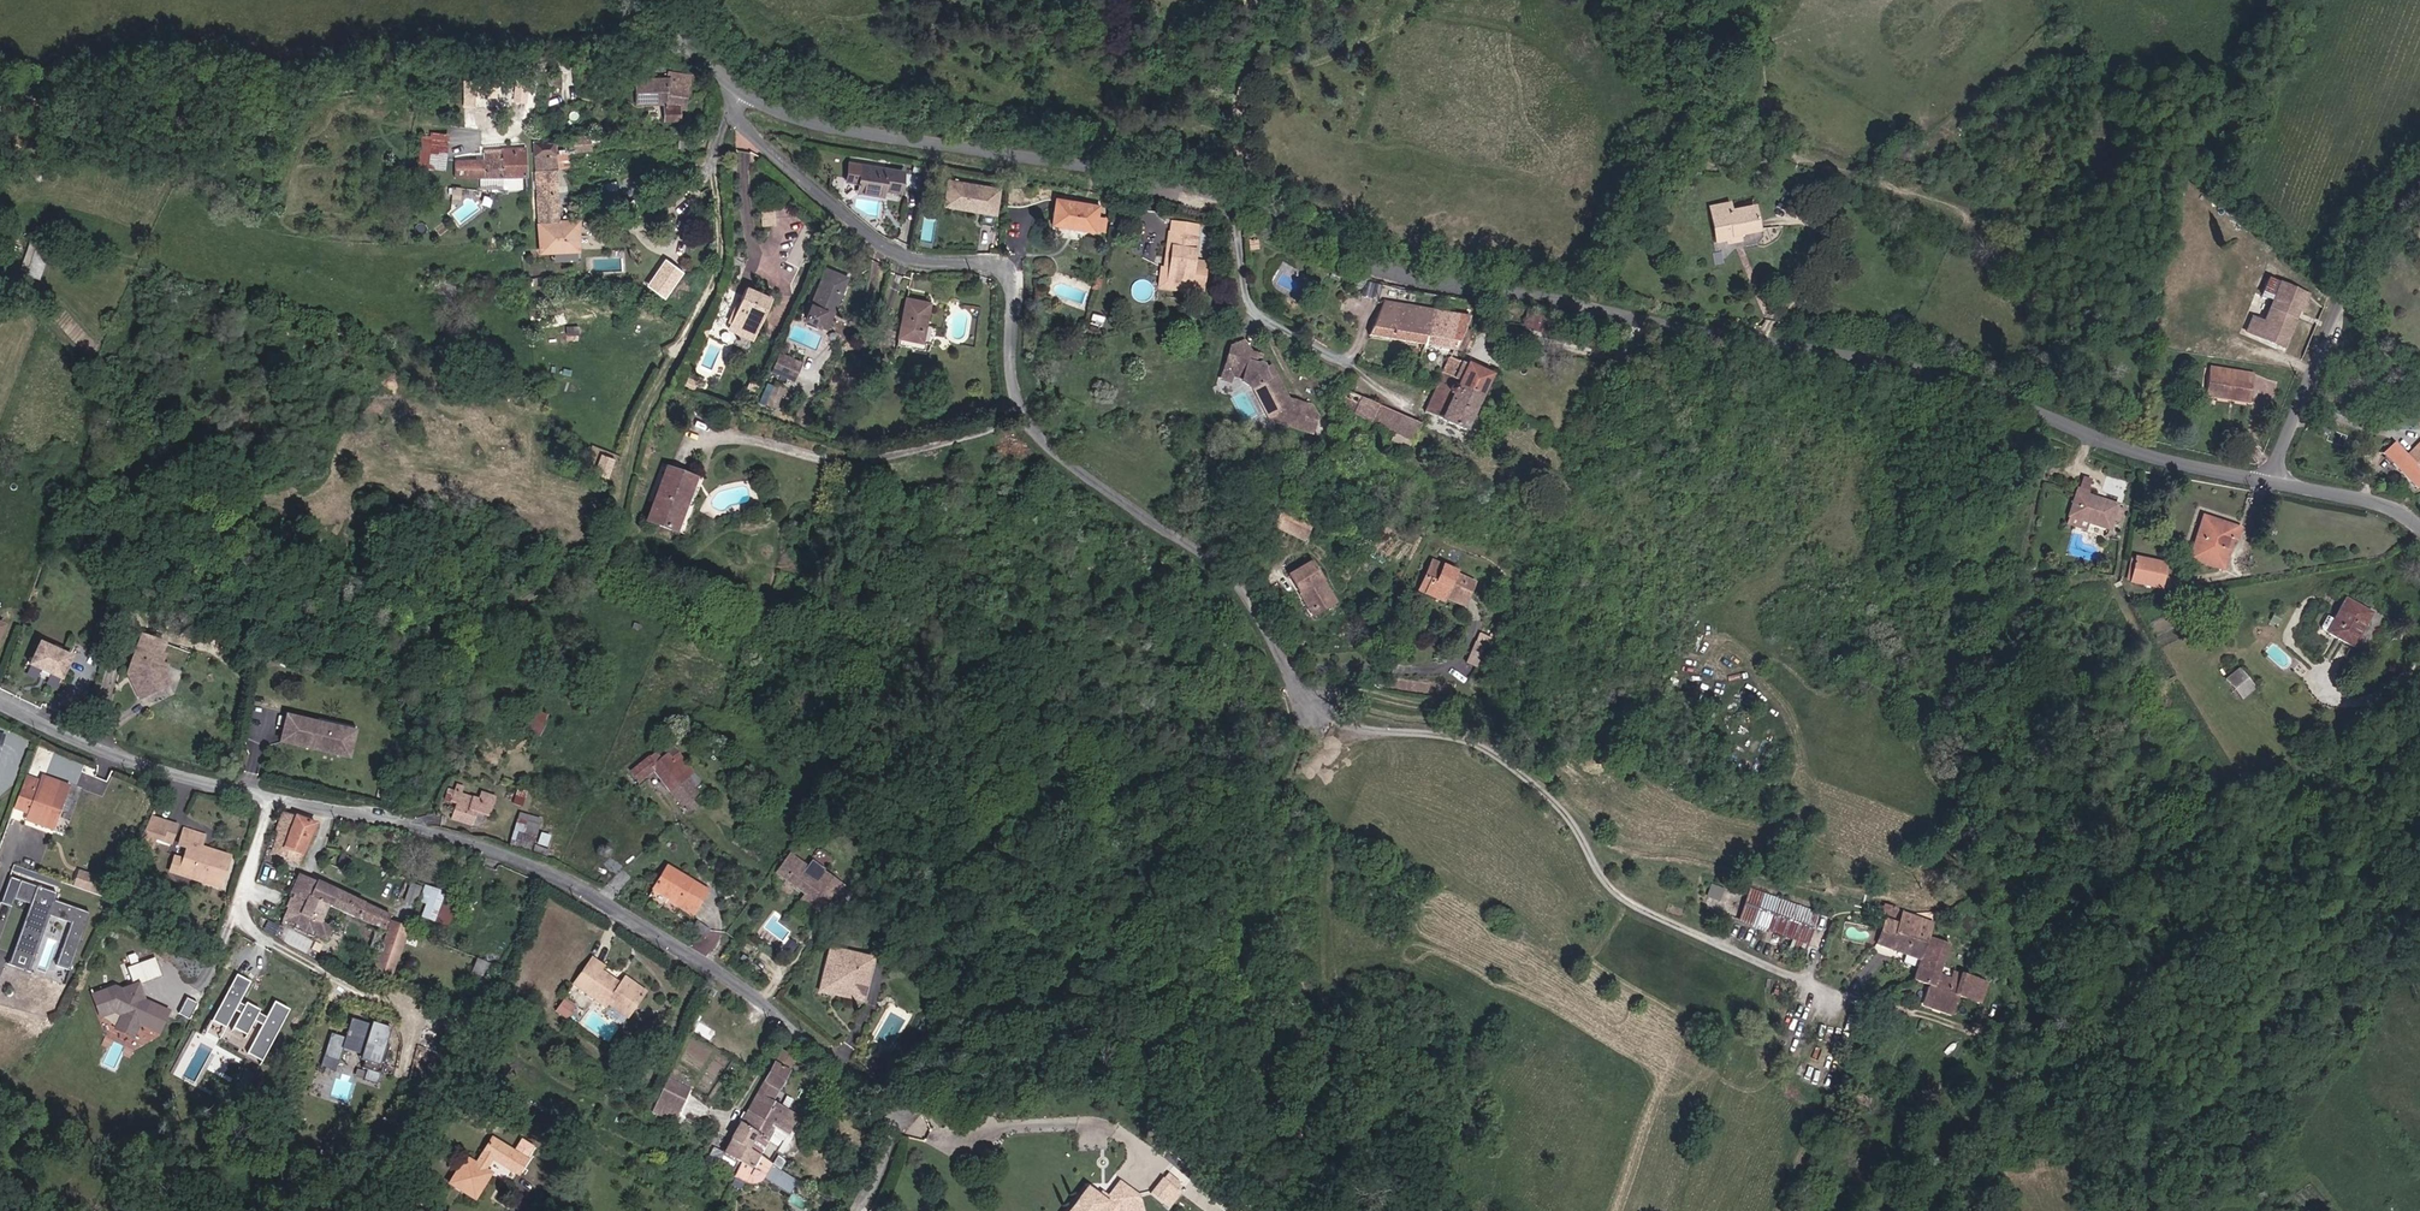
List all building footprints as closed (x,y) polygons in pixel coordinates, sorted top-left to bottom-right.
[(547,73),(548,85),(562,83),(560,72),(547,73)] [(668,78),(636,79),(637,103),(665,103),(665,119),(678,119),(678,107),(683,108),(689,75),(669,72),(668,78)] [(495,97),(496,79),(476,78),(476,96),(495,97)] [(517,79),(514,100),(525,102),(528,80),(517,79)] [(447,136),(422,132),(418,166),(443,170),(447,136)] [(588,136),(574,138),(575,150),(590,149),(588,136)] [(695,138),(679,138),(679,148),(695,148),(695,138)] [(555,141),(533,142),(534,155),(535,170),(557,168),(556,155),(556,154),(555,141)] [(476,159),(454,160),(454,177),(480,176),(479,189),(521,188),(521,176),(526,176),(525,147),(510,148),(501,148),(501,149),(484,150),(484,152),(483,159),(476,159)] [(1907,153),(1898,150),(1894,167),(1904,169),(1907,153)] [(556,155),(557,168),(565,167),(568,167),(567,154),(556,155)] [(919,174),(921,164),(914,162),(912,172),(919,174)] [(904,172),(849,163),(846,180),(859,183),(858,191),(883,195),(884,189),(901,192),(904,173),(904,172)] [(557,168),(535,170),(536,183),(558,183),(557,168)] [(922,176),(904,173),(901,192),(918,195),(922,176)] [(945,205),(995,214),(999,189),(949,182),(945,205)] [(558,183),(536,183),(536,195),(551,195),(551,204),(558,204),(558,183)] [(551,195),(536,195),(538,222),(559,221),(558,204),(551,204),(551,195)] [(1057,199),(1052,224),(1095,231),(1098,216),(1099,206),(1057,199)] [(773,203),(762,204),(763,221),(774,220),(773,203)] [(1729,213),(1728,205),(1709,208),(1710,216),(1729,213)] [(1757,232),(1753,209),(1729,213),(1710,216),(1715,243),(1726,241),(1725,238),(1732,237),(1738,236),(1757,232)] [(1095,231),(1103,233),(1106,217),(1098,216),(1095,231)] [(559,221),(538,222),(539,247),(539,251),(551,250),(577,249),(578,221),(565,221),(559,221)] [(1198,236),(1169,232),(1165,258),(1170,259),(1167,280),(1179,281),(1177,293),(1190,295),(1190,291),(1202,293),(1206,266),(1194,264),(1198,236)] [(1739,242),(1738,236),(1732,237),(1725,238),(1726,241),(1726,244),(1739,242)] [(38,243),(32,241),(23,268),(28,270),(27,273),(39,278),(51,246),(39,241),(38,243)] [(539,247),(530,248),(531,257),(539,256),(539,251),(539,247)] [(1170,259),(1165,258),(1160,257),(1156,290),(1177,293),(1179,281),(1167,280),(1170,259)] [(664,259),(648,281),(665,295),(682,272),(664,259)] [(847,278),(826,269),(806,319),(826,328),(847,278)] [(1091,289),(1098,292),(1103,279),(1095,277),(1091,289)] [(2310,296),(2270,279),(2263,297),(2264,297),(2272,301),(2270,307),(2264,320),(2254,316),(2247,333),(2284,348),(2300,310),(2302,311),(2305,313),(2308,306),(2306,305),(2310,296)] [(648,281),(646,284),(663,298),(665,295),(648,281)] [(741,330),(740,333),(753,338),(771,298),(746,287),(729,325),(741,330)] [(2272,301),(2264,297),(2261,303),(2270,307),(2272,301)] [(929,303),(906,298),(899,337),(922,341),(929,303)] [(1383,302),(1368,336),(1423,346),(1433,311),(1383,302)] [(1433,311),(1423,346),(1453,352),(1469,317),(1433,311)] [(1525,316),(1520,328),(1536,334),(1541,322),(1525,316)] [(931,341),(935,326),(927,324),(923,339),(931,341)] [(698,334),(706,338),(710,329),(702,325),(698,334)] [(741,330),(729,325),(728,327),(740,333),(741,330)] [(578,327),(567,327),(567,335),(579,335),(578,327)] [(1230,348),(1227,356),(1247,362),(1249,357),(1258,360),(1259,357),(1251,354),(1243,342),(1230,348)] [(779,353),(771,370),(794,380),(801,363),(779,353)] [(1252,388),(1266,416),(1271,418),(1273,423),(1310,434),(1316,417),(1311,407),(1287,400),(1270,366),(1264,369),(1262,366),(1257,364),(1258,360),(1249,357),(1247,362),(1227,356),(1222,373),(1231,376),(1242,379),(1241,382),(1249,389),(1252,388)] [(1449,357),(1441,374),(1458,383),(1456,387),(1479,398),(1489,377),(1449,357)] [(2249,395),(2252,374),(2211,369),(2208,389),(2249,395)] [(1231,376),(1222,373),(1220,381),(1229,384),(1231,376)] [(1423,413),(1464,432),(1479,398),(1456,387),(1458,383),(1441,374),(1437,384),(1423,413)] [(686,378),(683,385),(693,389),(696,382),(686,378)] [(759,384),(751,380),(747,388),(755,392),(759,384)] [(780,404),(786,386),(774,382),(767,400),(780,404)] [(2249,400),(2249,395),(2208,389),(2208,394),(2249,400)] [(1344,392),(1337,408),(1394,433),(1391,440),(1409,448),(1419,425),(1344,392)] [(2414,464),(2407,456),(2394,443),(2382,454),(2416,490),(2419,486),(2419,470),(2414,464)] [(2419,458),(2419,444),(2407,456),(2414,464),(2419,458)] [(595,473),(611,477),(617,457),(601,453),(595,473)] [(693,480),(668,470),(648,522),(674,532),(693,480)] [(2087,493),(2091,480),(2082,477),(2078,490),(2087,493)] [(697,481),(693,480),(674,532),(683,535),(695,502),(690,500),(697,481)] [(2087,493),(2078,490),(2070,516),(2089,522),(2109,529),(2112,521),(2116,507),(2117,505),(2086,495),(2087,493)] [(2120,523),(2125,509),(2116,507),(2112,521),(2120,523)] [(1304,519),(1284,509),(1276,526),(1296,536),(1304,519)] [(2086,531),(2089,522),(2070,516),(2067,525),(2086,531)] [(2203,517),(2189,559),(2222,570),(2233,537),(2236,538),(2239,529),(2203,517)] [(1313,522),(1304,519),(1296,536),(1304,540),(1313,522)] [(2130,581),(2135,559),(2131,558),(2126,580),(2130,581)] [(2135,559),(2130,581),(2160,588),(2165,565),(2135,559)] [(1311,563),(1289,575),(1300,594),(1304,592),(1316,613),(1334,602),(1311,563)] [(1431,581),(1425,594),(1442,602),(1444,598),(1463,607),(1474,583),(1431,563),(1424,578),(1431,581)] [(1425,594),(1431,581),(1424,578),(1418,591),(1425,594)] [(716,593),(706,591),(704,598),(714,600),(716,593)] [(1316,613),(1304,592),(1300,594),(1312,615),(1316,613)] [(2321,631),(2326,633),(2352,647),(2370,614),(2344,600),(2333,620),(2326,617),(2320,627),(2321,631)] [(783,611),(766,603),(762,612),(779,620),(783,611)] [(1482,632),(1476,645),(1487,650),(1493,637),(1482,632)] [(132,661),(138,672),(133,685),(140,698),(150,694),(147,687),(155,683),(158,678),(163,675),(164,673),(166,666),(161,664),(164,655),(161,654),(164,644),(142,636),(132,661)] [(71,658),(40,644),(30,665),(61,680),(71,658)] [(187,662),(190,654),(170,647),(167,655),(187,662)] [(138,672),(132,661),(128,674),(133,685),(138,672)] [(2238,670),(2227,678),(2244,697),(2254,689),(2238,670)] [(155,683),(147,687),(150,694),(170,684),(164,673),(163,675),(158,678),(155,683)] [(537,734),(546,716),(535,711),(526,729),(537,734)] [(317,723),(287,716),(281,742),(349,758),(355,732),(317,723)] [(654,753),(631,771),(638,781),(653,769),(670,792),(685,780),(693,790),(701,784),(667,742),(660,747),(665,754),(659,760),(654,753)] [(45,756),(48,749),(38,746),(36,752),(45,756)] [(56,824),(64,801),(67,802),(69,798),(65,797),(63,800),(37,791),(40,782),(26,777),(14,808),(29,813),(56,824)] [(685,780),(670,792),(687,814),(697,807),(691,799),(697,795),(693,790),(685,780)] [(461,794),(464,786),(456,784),(454,792),(461,794)] [(450,801),(453,791),(447,789),(444,799),(450,801)] [(522,807),(526,793),(517,789),(513,804),(522,807)] [(453,791),(450,801),(456,803),(451,819),(473,826),(477,812),(484,815),(489,817),(495,798),(488,796),(486,802),(478,799),(461,794),(454,792),(453,791)] [(486,802),(488,796),(480,794),(478,799),(486,802)] [(298,863),(315,824),(282,812),(275,832),(278,833),(272,852),(298,863)] [(479,828),(484,815),(477,812),(473,826),(479,828)] [(159,843),(166,825),(150,818),(142,835),(156,841),(159,843)] [(531,852),(539,825),(517,820),(509,846),(516,848),(523,850),(531,852)] [(167,847),(175,829),(166,825),(159,843),(167,847)] [(204,835),(184,828),(183,832),(203,839),(204,835)] [(200,848),(203,839),(183,832),(178,845),(187,848),(184,859),(174,856),(172,863),(182,866),(179,873),(200,879),(199,881),(220,888),(230,857),(200,848)] [(546,847),(550,836),(541,834),(538,844),(546,847)] [(151,852),(156,841),(142,835),(137,846),(151,852)] [(547,857),(549,851),(535,846),(533,852),(547,857)] [(789,855),(776,873),(805,895),(801,901),(819,914),(824,907),(823,902),(826,897),(832,896),(833,895),(840,900),(847,891),(821,872),(814,882),(801,873),(806,867),(789,855)] [(179,873),(182,866),(172,863),(170,870),(179,873)] [(653,889),(679,904),(682,899),(697,908),(707,891),(667,867),(653,889)] [(76,887),(105,894),(109,878),(81,870),(76,887)] [(320,921),(327,906),(309,898),(316,882),(299,874),(290,893),(294,895),(292,899),(290,898),(286,907),(288,908),(282,920),(295,927),(294,929),(312,938),(314,935),(320,922),(320,921)] [(55,895),(19,882),(13,899),(29,905),(8,965),(28,972),(47,917),(69,925),(54,967),(68,972),(74,956),(88,915),(53,902),(55,895)] [(331,908),(338,892),(316,882),(309,898),(327,906),(331,908)] [(413,904),(420,887),(411,884),(405,901),(413,904)] [(442,899),(444,892),(425,885),(419,902),(426,904),(422,917),(434,921),(442,899)] [(1709,896),(1722,900),(1725,890),(1713,886),(1709,896)] [(1740,921),(1793,940),(1805,944),(1816,914),(1750,890),(1740,921)] [(384,931),(390,916),(338,892),(331,908),(357,919),(383,931),(384,931)] [(447,926),(455,903),(442,899),(434,921),(447,926)] [(682,899),(679,904),(693,913),(697,908),(682,899)] [(1896,915),(1898,909),(1883,904),(1881,909),(1896,915)] [(1898,926),(1884,922),(1877,944),(1906,955),(1903,963),(1917,968),(1928,937),(1927,937),(1931,926),(1902,915),(1898,926)] [(327,941),(333,928),(320,922),(314,935),(327,941)] [(696,922),(691,929),(703,938),(709,930),(696,922)] [(389,978),(406,931),(401,930),(402,928),(396,926),(395,930),(389,928),(379,957),(376,956),(374,963),(377,964),(373,973),(389,978)] [(1949,945),(1928,937),(1917,968),(1913,980),(1928,985),(1925,993),(1929,995),(1927,1003),(1948,1010),(1951,1002),(1955,1003),(1958,996),(1976,1002),(1983,980),(1960,972),(1960,974),(1957,981),(1951,979),(1938,975),(1949,945)] [(1805,944),(1793,940),(1789,951),(1801,955),(1805,944)] [(870,960),(829,950),(819,989),(860,1000),(870,960)] [(156,958),(147,961),(153,980),(162,977),(156,958)] [(491,981),(497,967),(477,959),(472,973),(491,981)] [(605,968),(592,959),(588,965),(600,974),(605,968)] [(873,961),(870,960),(860,1000),(864,1001),(873,961)] [(115,987),(93,995),(101,1017),(114,1012),(122,1016),(116,1029),(133,1037),(139,1023),(158,1032),(168,1012),(143,1000),(138,998),(141,992),(138,986),(153,980),(147,961),(128,969),(134,986),(123,991),(115,987)] [(604,986),(609,980),(600,974),(588,965),(574,985),(604,1007),(607,1003),(626,1017),(644,992),(625,978),(619,987),(614,993),(604,986)] [(1953,972),(1951,979),(1957,981),(1960,974),(1953,972)] [(249,984),(235,977),(210,1024),(224,1031),(233,1013),(239,1016),(231,1031),(245,1038),(253,1024),(260,1028),(245,1056),(260,1064),(288,1012),(273,1004),(264,1020),(257,1016),(258,1013),(245,1005),(243,1009),(238,1006),(249,984)] [(567,995),(558,1007),(568,1014),(577,1002),(567,995)] [(345,1038),(331,1033),(320,1066),(335,1071),(343,1047),(358,1052),(356,1057),(360,1058),(358,1066),(363,1068),(359,1079),(377,1085),(390,1047),(386,1046),(392,1028),(372,1022),(371,1025),(352,1018),(345,1038)] [(133,1051),(127,1049),(124,1054),(130,1057),(133,1051)] [(777,1090),(795,1058),(781,1051),(775,1062),(766,1078),(764,1082),(777,1090)] [(677,1112),(688,1089),(667,1079),(657,1101),(677,1112)] [(788,1136),(800,1116),(771,1101),(777,1090),(764,1082),(747,1111),(764,1120),(757,1134),(748,1150),(760,1157),(771,1165),(788,1136)] [(677,1112),(657,1101),(652,1111),(673,1121),(677,1112)] [(757,1134),(764,1120),(747,1111),(745,1110),(739,1119),(742,1121),(732,1139),(723,1154),(713,1148),(707,1159),(734,1174),(748,1150),(757,1134)] [(517,1175),(527,1160),(492,1138),(476,1164),(465,1157),(449,1184),(475,1200),(491,1173),(485,1169),(491,1159),(517,1175)] [(760,1157),(748,1150),(734,1174),(733,1177),(745,1183),(750,1185),(753,1184),(759,1183),(761,1181),(765,1176),(765,1175),(789,1192),(796,1182),(771,1165),(760,1157)] [(1160,1179),(1150,1193),(1165,1206),(1176,1192),(1160,1179)] [(1086,1188),(1069,1210),(1141,1210),(1138,1199),(1139,1198),(1118,1182),(1104,1201),(1086,1188)] [(1228,1201),(1241,1210),(1242,1210),(1247,1204),(1234,1194),(1228,1201)]
